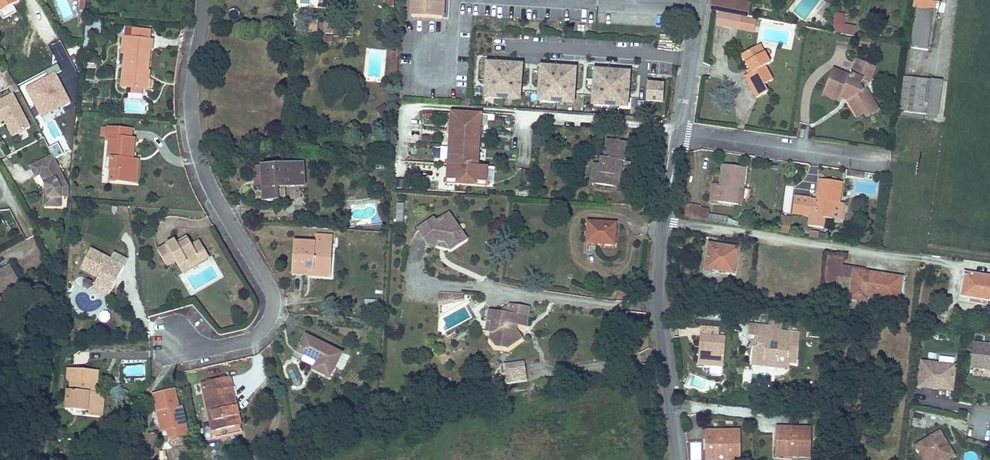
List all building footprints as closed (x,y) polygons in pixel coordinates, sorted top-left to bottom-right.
[(19,0),(0,0),(0,12),(8,7),(20,1),(19,0)] [(411,17),(443,18),(444,0),(412,0),(411,17)] [(747,3),(730,0),(712,0),(711,9),(745,16),(747,3)] [(11,13),(8,7),(0,12),(0,14),(2,17),(11,13)] [(233,8),(229,16),(236,20),(241,12),(233,8)] [(928,51),(934,11),(916,8),(910,48),(928,51)] [(836,11),(834,32),(856,34),(857,24),(845,23),(846,12),(836,11)] [(716,13),(714,24),(749,32),(752,21),(716,13)] [(88,57),(90,34),(100,36),(102,20),(87,19),(83,56),(88,57)] [(317,32),(318,21),(310,20),(309,32),(317,32)] [(333,33),(334,22),(326,21),(325,33),(333,33)] [(151,40),(152,31),(125,29),(124,37),(151,40)] [(148,70),(151,40),(124,37),(123,46),(126,46),(125,54),(123,81),(132,82),(131,88),(143,89),(145,72),(147,72),(148,70)] [(870,48),(871,40),(858,38),(857,45),(870,48)] [(7,66),(33,53),(25,39),(0,52),(7,66)] [(773,80),(765,66),(770,63),(765,52),(762,54),(757,46),(742,54),(750,69),(752,72),(749,74),(745,76),(757,98),(769,91),(765,84),(773,80)] [(94,68),(95,60),(86,59),(85,67),(94,68)] [(523,101),(525,64),(487,61),(484,98),(523,101)] [(862,90),(859,85),(862,80),(868,83),(874,68),(857,61),(850,77),(843,74),(834,70),(832,74),(825,91),(842,98),(843,96),(848,97),(847,100),(857,117),(864,113),(866,117),(877,110),(865,89),(862,90)] [(577,106),(580,68),(542,65),(539,103),(577,106)] [(630,109),(632,71),(596,69),(593,107),(630,109)] [(4,89),(13,84),(7,72),(0,75),(0,80),(4,89)] [(37,115),(68,104),(57,76),(27,87),(37,115)] [(908,112),(913,77),(903,76),(899,111),(908,112)] [(912,113),(917,78),(913,77),(908,112),(912,113)] [(926,115),(931,80),(917,78),(912,113),(926,115)] [(865,89),(868,83),(862,80),(859,85),(862,90),(865,89)] [(937,116),(942,81),(932,80),(927,115),(937,116)] [(650,85),(648,104),(665,105),(665,87),(650,85)] [(840,101),(842,98),(825,91),(824,94),(840,101)] [(13,92),(0,99),(0,123),(4,121),(12,135),(30,126),(13,92)] [(390,113),(386,106),(377,112),(382,118),(390,113)] [(478,166),(481,114),(451,112),(447,184),(486,186),(486,182),(487,167),(478,166)] [(132,156),(133,145),(128,145),(129,139),(131,140),(131,130),(108,128),(107,136),(107,138),(110,138),(108,155),(106,155),(105,169),(111,170),(117,170),(116,181),(131,182),(133,160),(130,160),(130,156),(132,156)] [(617,165),(618,161),(622,161),(624,162),(627,143),(607,140),(604,158),(601,157),(600,165),(598,184),(613,187),(615,175),(620,176),(621,166),(617,165)] [(53,153),(29,166),(35,177),(40,175),(43,181),(62,171),(53,153)] [(304,186),(303,164),(261,166),(262,167),(262,178),(263,185),(264,201),(277,200),(277,188),(285,187),(304,186)] [(598,184),(600,165),(594,164),(591,184),(598,184)] [(736,190),(737,187),(738,188),(743,188),(745,168),(723,165),(720,185),(713,184),(710,202),(736,205),(738,190),(736,190)] [(262,178),(262,167),(255,168),(256,186),(263,185),(262,178)] [(56,176),(43,183),(47,192),(46,207),(62,206),(62,197),(69,197),(69,187),(61,187),(56,176)] [(833,219),(835,205),(834,205),(834,202),(836,202),(840,202),(842,182),(820,179),(817,199),(795,196),(792,214),(810,216),(809,226),(823,228),(825,218),(833,219)] [(286,200),(285,187),(277,188),(277,200),(286,200)] [(742,206),(745,189),(743,188),(738,188),(737,187),(736,190),(738,190),(736,205),(742,206)] [(700,209),(700,207),(686,204),(685,217),(698,219),(700,209)] [(707,221),(709,214),(709,210),(700,209),(698,219),(707,221)] [(456,236),(458,227),(449,214),(436,223),(434,219),(418,229),(429,244),(436,246),(437,240),(446,242),(451,250),(461,243),(456,236)] [(727,224),(729,217),(709,214),(707,221),(727,224)] [(779,234),(789,235),(792,217),(781,216),(779,234)] [(614,245),(616,223),(588,222),(587,243),(614,245)] [(466,240),(458,227),(456,236),(461,243),(466,240)] [(332,251),(333,236),(316,235),(316,243),(324,243),(324,250),(332,251)] [(178,245),(189,239),(187,237),(177,243),(178,245)] [(199,260),(197,256),(206,251),(200,241),(192,245),(189,239),(178,245),(177,243),(175,240),(157,250),(167,266),(175,261),(178,265),(186,261),(189,266),(199,260)] [(451,250),(446,242),(437,240),(436,246),(451,250)] [(331,272),(332,251),(324,250),(324,243),(316,243),(294,241),(292,275),(306,275),(306,271),(330,272),(331,272)] [(734,272),(738,248),(709,244),(706,267),(722,269),(722,271),(734,272)] [(124,267),(110,259),(91,249),(81,269),(98,278),(97,281),(112,290),(124,267)] [(209,258),(206,251),(197,256),(199,260),(189,266),(186,261),(178,265),(183,273),(209,258)] [(128,260),(114,252),(110,259),(124,267),(128,260)] [(841,266),(843,258),(828,256),(825,273),(838,275),(840,275),(841,266)] [(20,282),(10,265),(0,271),(0,293),(20,282)] [(853,278),(854,271),(864,272),(865,270),(841,266),(840,275),(853,278)] [(898,302),(902,278),(882,275),(882,280),(877,279),(878,274),(864,272),(854,271),(853,278),(850,299),(866,301),(867,297),(888,300),(888,301),(888,302),(889,303),(890,304),(891,305),(892,305),(894,305),(895,305),(896,304),(897,303),(898,302)] [(836,283),(838,275),(825,273),(824,281),(836,283)] [(965,273),(961,294),(988,298),(987,301),(989,301),(989,276),(965,273)] [(112,290),(97,281),(92,290),(108,298),(112,290)] [(454,302),(455,294),(440,293),(439,305),(454,302)] [(512,328),(513,324),(516,325),(526,326),(529,308),(510,305),(499,312),(489,311),(488,321),(492,322),(490,333),(493,333),(492,341),(496,347),(508,349),(513,345),(516,329),(512,328)] [(109,319),(109,316),(107,313),(104,312),(101,315),(101,318),(103,321),(106,321),(109,319)] [(829,327),(830,319),(820,318),(819,325),(819,326),(829,327)] [(796,364),(799,332),(781,330),(781,322),(770,321),(770,326),(752,324),(751,335),(757,335),(760,336),(759,345),(753,348),(752,359),(786,362),(786,363),(789,363),(796,364)] [(705,327),(704,335),(718,336),(719,328),(705,327)] [(455,333),(453,328),(445,332),(448,336),(455,333)] [(759,345),(760,336),(757,335),(748,348),(753,348),(759,345)] [(342,354),(306,336),(298,352),(305,355),(317,362),(314,368),(314,369),(330,378),(342,354)] [(726,367),(728,338),(702,336),(700,365),(726,367)] [(945,353),(944,363),(952,363),(953,354),(945,353)] [(317,362),(305,355),(302,361),(314,368),(317,362)] [(788,369),(789,363),(786,363),(786,362),(752,359),(751,365),(788,369)] [(525,363),(504,364),(505,384),(525,383),(525,363)] [(942,393),(973,396),(974,371),(942,367),(942,393)] [(95,393),(97,371),(71,369),(70,380),(70,391),(67,391),(66,406),(76,407),(76,411),(83,412),(87,412),(86,417),(99,417),(100,401),(95,400),(95,393)] [(501,383),(500,376),(493,377),(494,384),(501,383)] [(232,407),(228,389),(233,388),(230,377),(202,383),(208,410),(208,413),(213,412),(217,431),(235,427),(233,417),(239,416),(237,406),(232,407)] [(237,406),(233,388),(228,389),(232,407),(237,406)] [(186,427),(182,406),(178,407),(175,389),(153,393),(157,412),(164,411),(165,416),(163,416),(167,431),(168,431),(170,439),(181,437),(183,437),(181,428),(186,427)] [(167,431),(163,416),(165,416),(164,411),(157,412),(162,432),(167,431)] [(217,431),(213,412),(208,413),(212,432),(217,431)] [(821,424),(822,418),(810,416),(809,424),(821,425),(821,424)] [(810,457),(810,429),(810,428),(778,427),(777,442),(786,442),(786,456),(810,457)] [(170,439),(168,431),(167,431),(162,432),(160,433),(161,441),(170,439)] [(740,431),(707,432),(707,459),(740,459),(740,431)] [(956,434),(932,450),(938,459),(972,459),(956,434)] [(181,437),(170,439),(161,441),(163,449),(163,450),(172,448),(183,446),(181,437)] [(786,456),(786,442),(777,442),(777,456),(786,456)] [(691,459),(700,459),(701,443),(691,443),(691,459)] [(186,453),(185,445),(183,446),(172,448),(173,456),(174,459),(188,459),(186,453)] [(172,448),(163,450),(165,457),(167,458),(173,456),(172,448)] [(194,452),(186,453),(188,459),(196,459),(194,452)]
